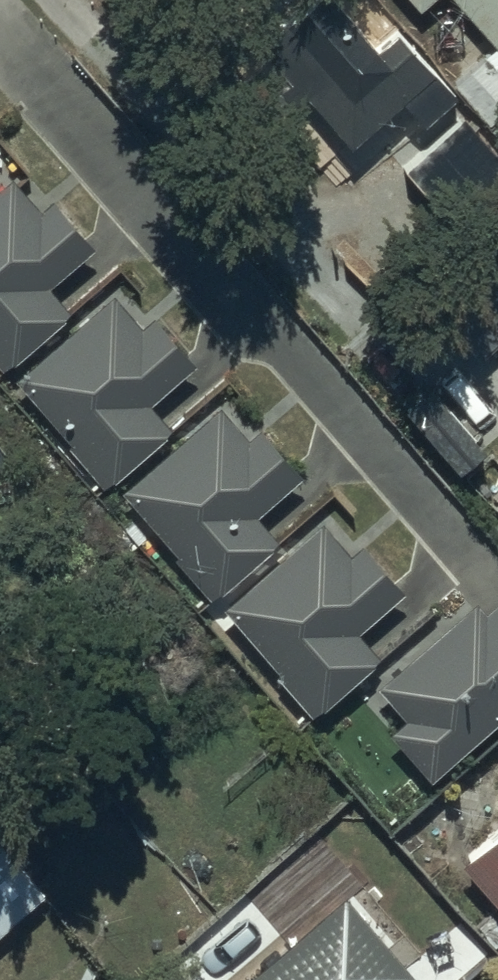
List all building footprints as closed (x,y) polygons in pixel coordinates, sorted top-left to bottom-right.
[(252,35),(284,72),(270,84),(287,104),(302,90),(345,138),(395,92),(418,119),(452,90),(393,21),(372,39),(338,0),(293,0),(252,35)] [(494,42),(451,80),(497,134),(497,0),(456,0),(494,42)] [(0,181),(0,364),(64,308),(42,284),(89,243),(48,197),(36,208),(7,175),(0,181)] [(110,291),(12,377),(98,481),(168,423),(147,398),(190,362),(148,312),(136,322),(110,291)] [(216,400),(118,485),(172,547),(169,550),(208,595),(276,536),(252,509),(295,472),(254,425),(244,433),(216,400)] [(318,516),(218,601),(275,667),(272,669),(308,711),(373,654),(350,629),(399,587),(359,541),(347,551),(318,516)] [(375,682),(401,712),(384,727),(426,775),(497,713),(497,595),(481,610),(473,601),(375,682)] [(457,859),(497,904),(497,823),(457,859)] [(41,886),(0,839),(0,923),(41,886)] [(251,979),(411,979),(414,978),(347,899),(251,979)]
